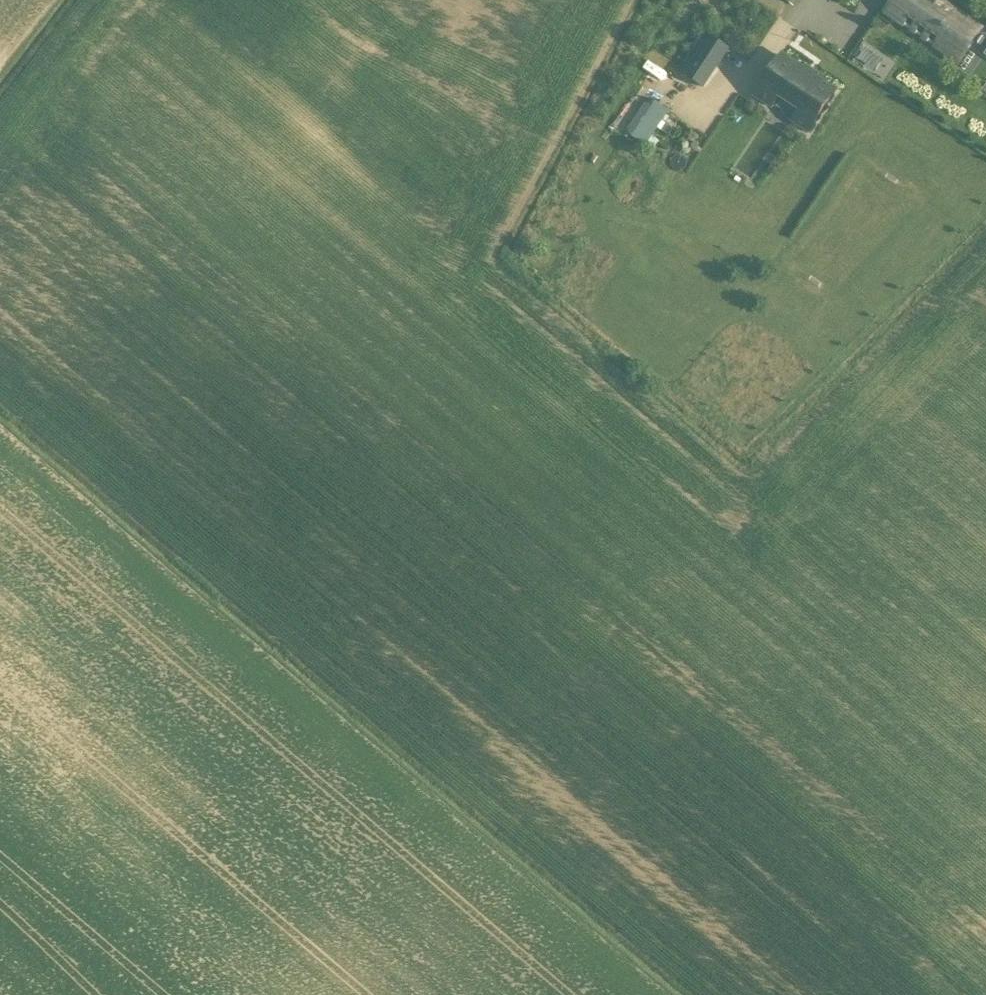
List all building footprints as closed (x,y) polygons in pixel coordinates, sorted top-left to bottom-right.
[(896,0),(878,27),(948,74),(966,47),(896,0)] [(730,51),(707,37),(684,74),(707,88),(730,51)] [(836,91),(782,55),(756,95),(773,107),(781,95),(800,107),(792,119),(810,131),(836,91)] [(645,146),(668,111),(654,101),(631,136),(645,146)]
